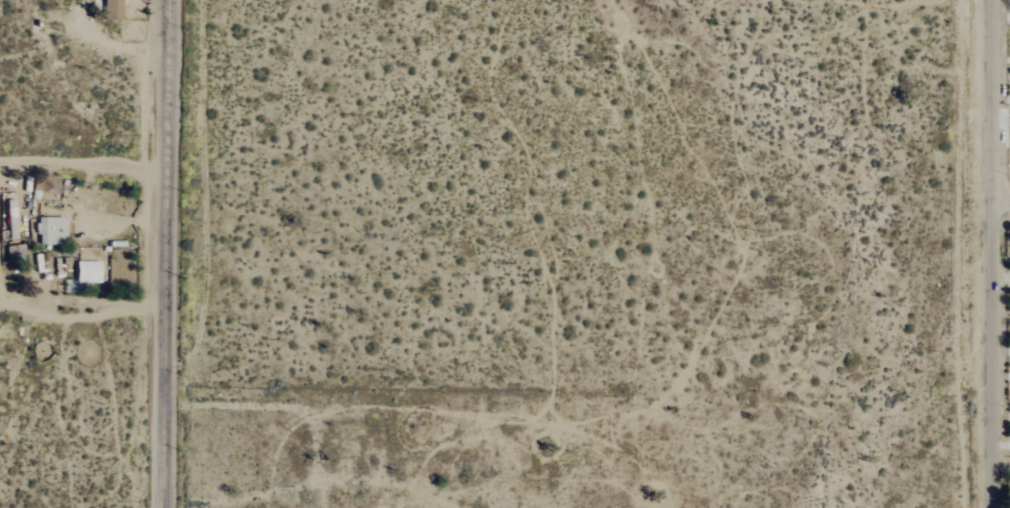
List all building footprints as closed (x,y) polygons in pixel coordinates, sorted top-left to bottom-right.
[(101,22),(119,22),(120,0),(101,0),(101,22)] [(97,261),(73,262),(74,283),(97,283),(97,261)]
